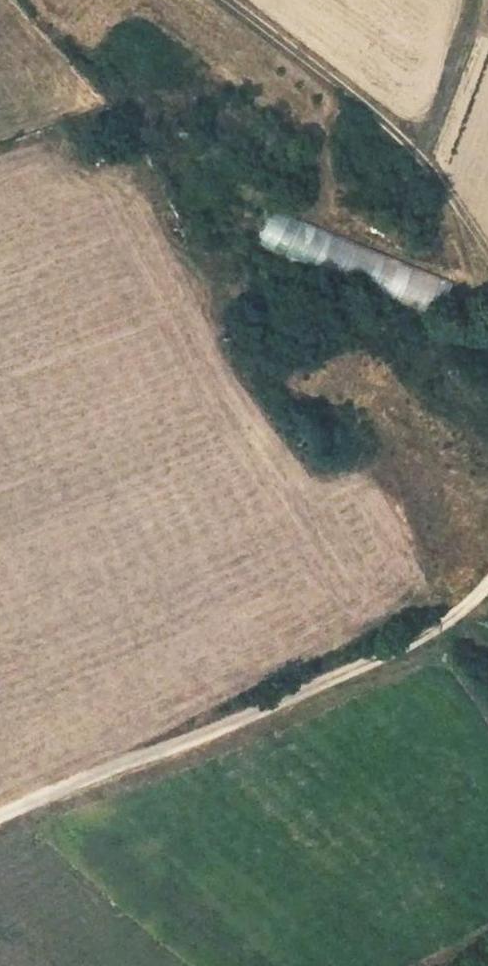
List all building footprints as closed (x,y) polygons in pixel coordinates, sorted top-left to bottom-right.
[(256,241),(373,285),(385,254),(268,210),(256,241)] [(398,261),(385,292),(438,314),(451,284),(398,261)]
